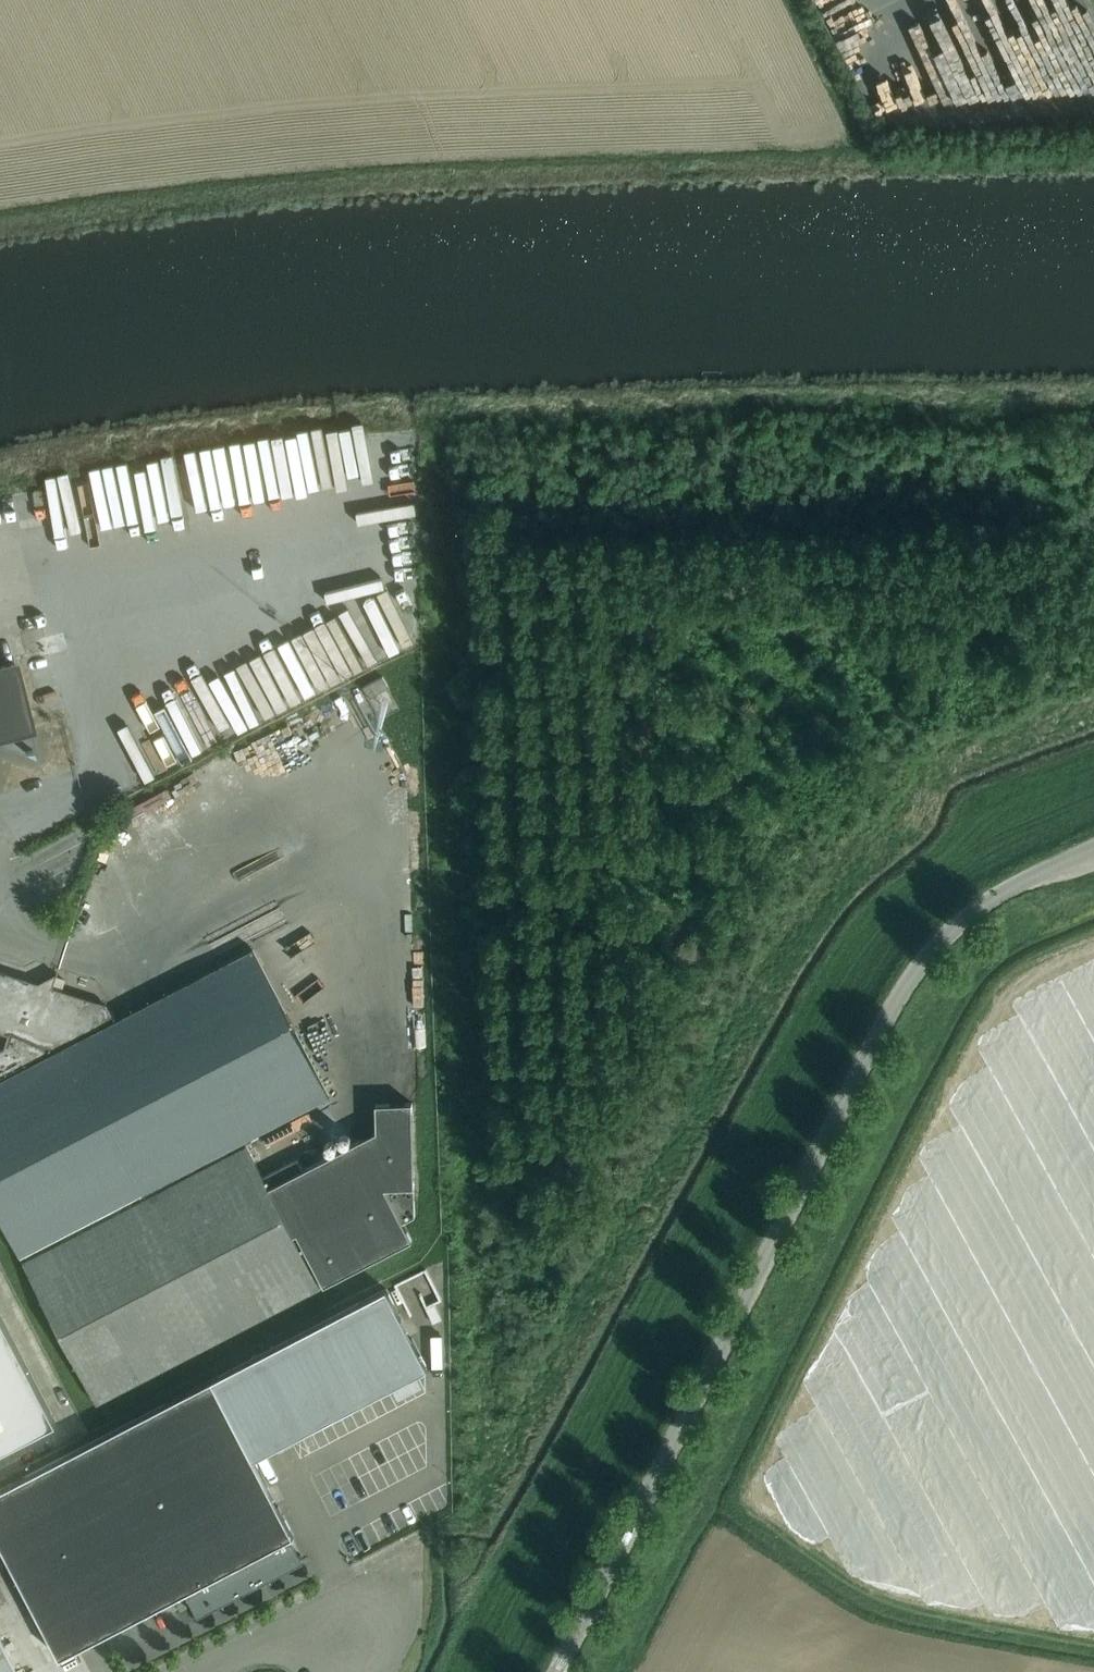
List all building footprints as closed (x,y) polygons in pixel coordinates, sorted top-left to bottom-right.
[(1012,75),(1024,69),(1017,54),(1022,51),(1012,29),(1005,32),(997,15),(986,20),(1012,75)] [(125,468),(118,486),(128,490),(135,472),(125,468)] [(175,503),(147,508),(149,520),(177,515),(175,503)] [(108,544),(149,539),(147,523),(133,525),(132,511),(104,515),(108,544)] [(156,520),(157,533),(194,530),(193,517),(156,520)] [(26,728),(30,727),(13,662),(0,666),(0,742),(32,751),(26,728)] [(362,685),(368,696),(388,686),(382,674),(362,685)] [(299,738),(318,731),(312,713),(293,720),(299,738)] [(341,912),(319,923),(323,932),(346,921),(341,912)] [(262,966),(252,947),(115,1018),(110,1010),(105,1008),(106,1004),(52,987),(57,973),(55,972),(53,981),(40,987),(37,982),(36,982),(0,971),(0,1031),(8,1033),(4,1047),(0,1049),(0,1215),(96,1400),(413,1237),(385,1183),(413,1183),(413,1097),(377,1097),(377,1125),(266,1183),(244,1139),(329,1095),(262,966)] [(349,984),(372,977),(369,969),(347,975),(349,984)] [(0,1488),(0,1541),(60,1656),(186,1590),(198,1614),(295,1563),(283,1540),(293,1534),(253,1457),(427,1367),(386,1289),(212,1378),(0,1488)] [(56,1420),(0,1312),(0,1450),(56,1420)] [(0,1641),(0,1671),(16,1671),(0,1641)]
